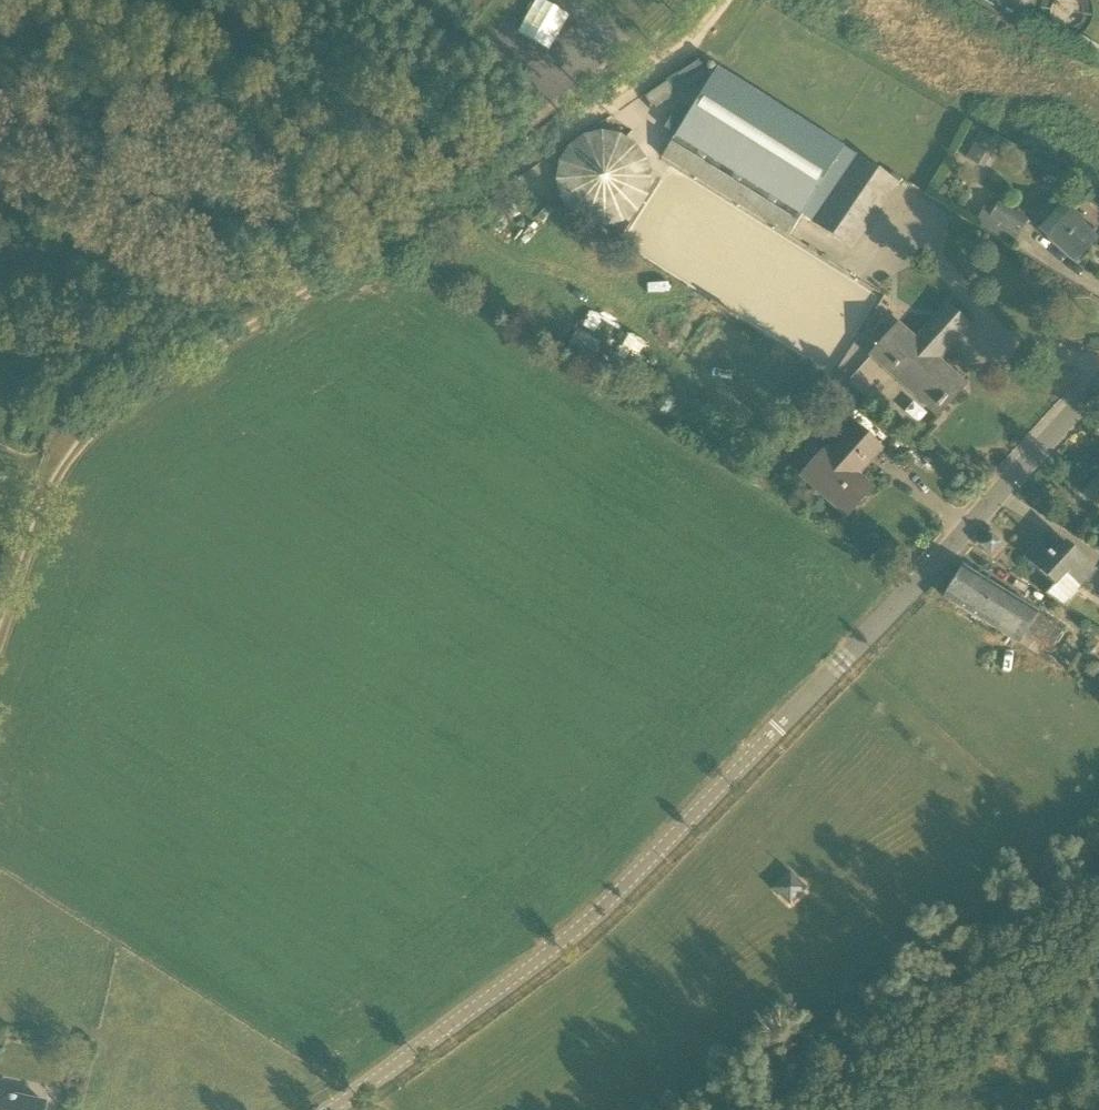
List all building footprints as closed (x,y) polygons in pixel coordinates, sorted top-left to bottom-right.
[(569,12),(543,0),(532,0),(517,32),(552,48),(569,12)] [(1034,0),(1000,0),(999,2),(1026,16),(1034,0)] [(717,68),(662,157),(789,237),(802,216),(850,248),(895,182),(859,157),(717,68)] [(999,143),(981,133),(966,159),(984,169),(999,143)] [(635,147),(620,137),(603,134),(585,138),(571,148),(561,163),(558,181),(562,198),(572,213),(587,222),(605,225),(622,221),(637,211),(646,196),(649,178),(645,161),(635,147)] [(1029,222),(998,203),(990,198),(976,220),(1015,244),(1029,222)] [(1084,224),(1072,213),(1049,239),(1076,263),(1096,240),(1081,227),(1084,224)] [(916,341),(899,326),(871,356),(917,397),(921,393),(939,408),(962,382),(937,360),(968,326),(947,307),(916,341)] [(857,475),(867,464),(881,449),(854,425),(830,452),(827,449),(802,477),(847,517),(872,489),(857,475)] [(1098,510),(1098,478),(1083,495),(1098,510)] [(992,554),(1001,544),(992,536),(983,546),(992,554)] [(1025,559),(1054,586),(1046,594),(1045,595),(1059,602),(1060,601),(1064,605),(1096,570),(1066,543),(1053,557),(1038,542),(1031,550),(1032,551),(1025,559)] [(963,568),(944,598),(1037,655),(1056,626),(1039,614),(963,568)] [(46,1104),(0,1094),(0,1109),(45,1109),(46,1104)]
